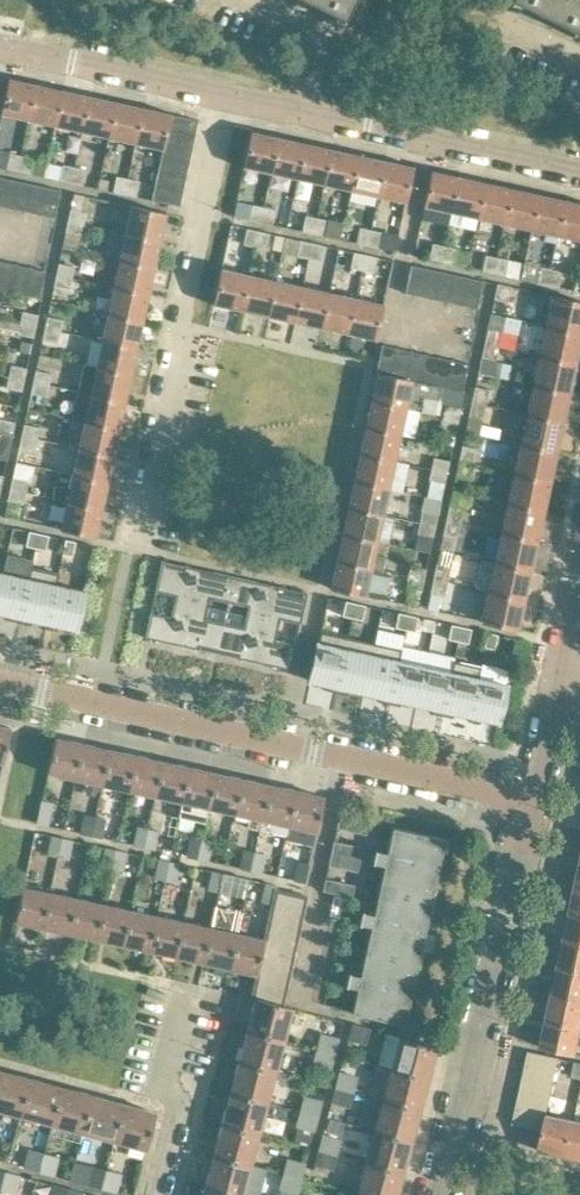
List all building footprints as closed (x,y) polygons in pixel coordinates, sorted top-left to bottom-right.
[(343,13),(341,18),(342,19),(352,0),(316,0),(343,13)] [(579,28),(579,0),(522,0),(579,28)] [(11,77),(9,76),(1,114),(28,120),(36,84),(10,79),(11,77)] [(28,120),(55,126),(63,88),(62,90),(36,84),(28,120)] [(64,88),(63,88),(55,126),(82,132),(90,96),(64,90),(64,88)] [(116,102),(90,96),(82,132),(109,138),(117,100),(116,100),(116,102)] [(118,100),(117,100),(109,138),(136,144),(144,108),(117,102),(118,100)] [(169,114),(144,108),(136,144),(162,149),(164,142),(167,128),(170,112),(169,114)] [(170,112),(167,128),(195,134),(198,120),(171,114),(171,112),(170,112)] [(192,148),(195,134),(167,128),(164,142),(192,148)] [(248,145),(243,167),(245,167),(245,165),(271,171),(278,137),(253,132),(253,130),(252,129),(248,145)] [(278,137),(271,171),(298,177),(305,141),(305,143),(278,137)] [(306,141),(305,141),(298,177),(325,183),(332,149),(306,143),(306,141)] [(164,142),(162,149),(161,157),(189,163),(192,148),(164,142)] [(358,155),(332,149),(325,183),(352,189),(359,153),(358,155)] [(6,168),(17,170),(21,154),(10,152),(6,168)] [(359,153),(352,189),(379,195),(386,161),(360,155),(360,153),(359,153)] [(32,157),(21,154),(17,170),(29,173),(32,157)] [(186,177),(189,163),(161,157),(157,171),(186,177)] [(412,166),(386,161),(379,195),(405,200),(404,202),(405,202),(413,165),(412,165),(412,166)] [(47,163),(44,176),(60,180),(63,166),(47,163)] [(60,180),(71,182),(75,166),(63,163),(63,166),(60,180)] [(86,168),(75,166),(71,182),(82,185),(86,168)] [(451,211),(458,177),(433,171),(433,169),(432,169),(424,207),(425,207),(425,205),(451,211)] [(157,171),(154,185),(183,191),(186,177),(157,171)] [(113,191),(124,194),(128,178),(117,175),(113,191)] [(11,208),(17,180),(3,177),(0,189),(0,206),(11,208)] [(485,183),(458,177),(451,211),(478,217),(486,181),(485,181),(485,183)] [(139,180),(128,178),(124,194),(136,196),(139,180)] [(11,208),(25,211),(31,183),(17,180),(11,208)] [(487,181),(486,181),(478,217),(505,222),(512,188),(486,183),(487,181)] [(25,211),(39,214),(46,186),(31,183),(25,211)] [(180,206),(183,191),(154,185),(151,200),(180,206)] [(60,189),(46,186),(39,214),(54,217),(60,189)] [(538,194),(512,188),(505,222),(532,228),(540,192),(539,192),(538,194)] [(540,195),(532,228),(544,231),(543,239),(557,242),(559,234),(566,200),(540,195)] [(579,239),(579,203),(566,200),(559,234),(579,239)] [(252,203),(249,219),(260,222),(263,205),(252,203)] [(167,214),(167,213),(130,205),(124,232),(160,239),(165,214),(167,214)] [(263,205),(260,222),(272,224),(275,208),(263,205)] [(86,213),(70,209),(68,221),(84,224),(86,213)] [(302,231),(314,233),(317,217),(306,214),(302,231)] [(329,219),(317,217),(314,233),(325,236),(329,219)] [(82,236),(84,224),(68,221),(66,232),(82,236)] [(368,245),(371,229),(359,226),(356,242),(368,245)] [(108,228),(103,255),(118,259),(154,266),(160,239),(124,232),(108,228)] [(243,244),(254,247),(258,230),(247,228),(243,244)] [(382,231),(371,229),(368,245),(379,247),(382,231)] [(258,230),(254,247),(266,249),(270,233),(258,230)] [(297,256),(308,258),(312,242),(300,240),(297,256)] [(323,245),(312,242),(308,258),(320,261),(323,245)] [(440,261),(443,246),(433,243),(429,258),(440,261)] [(455,248),(443,246),(440,261),(452,263),(455,248)] [(350,268),(362,270),(366,254),(354,252),(350,268)] [(377,257),(366,254),(362,270),(373,273),(377,257)] [(494,273),(498,258),(486,255),(483,270),(494,273)] [(509,260),(498,258),(494,273),(505,275),(509,260)] [(148,293),(154,266),(118,259),(113,286),(148,293)] [(2,261),(0,269),(0,290),(10,292),(16,264),(2,261)] [(75,266),(59,262),(56,274),(73,277),(75,266)] [(10,292),(24,295),(30,267),(16,264),(10,292)] [(405,293),(419,296),(426,268),(411,264),(405,293)] [(223,267),(222,266),(217,288),(214,304),(215,305),(215,303),(241,308),(248,274),(223,269),(223,267)] [(45,270),(30,267),(24,295),(39,298),(45,270)] [(540,267),(537,282),(548,284),(551,269),(540,267)] [(419,296),(434,299),(440,271),(426,268),(419,296)] [(558,287),(562,272),(551,269),(548,284),(558,287)] [(454,274),(440,271),(434,299),(448,302),(454,274)] [(70,289),(73,277),(56,274),(54,285),(70,289)] [(241,308),(268,314),(275,280),(248,274),(241,308)] [(448,302),(462,305),(468,277),(454,274),(448,302)] [(477,308),(477,307),(483,280),(468,277),(462,305),(477,308)] [(275,280),(268,314),(295,320),(302,286),(275,280)] [(508,302),(511,286),(498,283),(494,299),(508,302)] [(113,286),(107,313),(142,320),(148,293),(113,286)] [(295,320),(322,326),(329,292),(302,286),(295,320)] [(329,292),(322,326),(349,332),(356,298),(329,292)] [(546,325),(579,332),(579,301),(553,295),(546,325)] [(349,332),(372,337),(375,337),(374,339),(375,340),(383,302),(382,302),(382,303),(356,298),(349,332)] [(22,311),(19,322),(36,326),(38,314),(22,311)] [(107,313),(102,337),(101,340),(136,347),(138,337),(142,320),(107,313)] [(64,320),(47,316),(45,328),(61,331),(64,320)] [(19,322),(0,318),(0,329),(17,333),(19,322)] [(36,326),(19,322),(17,333),(17,334),(33,337),(36,326)] [(546,325),(544,337),(540,354),(576,362),(579,342),(579,332),(546,325)] [(61,331),(45,328),(42,339),(59,343),(61,331)] [(504,331),(488,328),(485,343),(501,346),(504,331)] [(20,340),(18,351),(29,353),(31,342),(20,340)] [(130,374),(136,347),(101,340),(96,366),(130,374)] [(498,361),(501,346),(485,343),(481,358),(498,361)] [(382,344),(376,373),(390,376),(396,347),(382,344)] [(396,347),(390,376),(404,379),(410,350),(396,347)] [(410,350),(404,379),(411,381),(412,380),(419,382),(425,353),(410,350)] [(425,353),(419,382),(433,385),(439,356),(425,353)] [(569,392),(576,362),(540,354),(533,384),(569,392)] [(439,356),(433,385),(441,387),(443,387),(447,388),(453,360),(439,356)] [(498,361),(481,358),(478,372),(508,378),(511,364),(498,361)] [(453,360),(447,388),(462,391),(468,363),(453,360)] [(10,364),(8,376),(24,379),(27,368),(10,364)] [(83,364),(77,391),(90,393),(124,401),(130,374),(96,366),(83,364)] [(52,374),(36,370),(33,381),(50,385),(52,374)] [(377,374),(372,400),(406,407),(420,411),(422,411),(425,398),(438,401),(441,387),(433,385),(419,382),(412,380),(411,381),(404,379),(390,376),(376,373),(375,374),(377,374)] [(5,387),(22,391),(24,379),(8,376),(5,387)] [(47,396),(50,385),(33,381),(31,393),(47,396)] [(563,421),(569,392),(533,384),(527,413),(563,421)] [(475,386),(471,402),(486,405),(489,390),(475,387),(475,386)] [(22,391),(5,387),(2,403),(18,406),(22,391)] [(438,401),(438,402),(445,404),(461,407),(465,392),(462,391),(447,388),(443,387),(441,387),(438,401)] [(77,391),(72,418),(84,420),(119,428),(124,401),(90,393),(77,391)] [(372,400),(366,427),(400,434),(406,407),(372,400)] [(471,402),(468,417),(483,420),(486,405),(471,402)] [(445,404),(443,416),(459,419),(461,407),(445,404)] [(556,451),(563,421),(527,413),(520,443),(556,451)] [(443,416),(440,427),(456,431),(459,419),(443,416)] [(13,433),(15,422),(0,419),(0,430),(13,433)] [(84,420),(79,447),(113,455),(119,428),(84,420)] [(41,427),(24,424),(22,435),(38,439),(41,427)] [(366,427),(360,454),(394,461),(400,434),(366,427)] [(13,433),(0,430),(0,459),(7,460),(13,433)] [(36,450),(38,439),(22,435),(19,446),(36,450)] [(550,480),(556,451),(520,443),(514,473),(550,480)] [(113,455),(78,447),(67,445),(61,472),(73,474),(107,482),(113,455)] [(462,445),(459,460),(473,463),(476,448),(462,445)] [(360,454),(354,480),(388,488),(402,491),(408,464),(394,461),(360,454)] [(433,457),(431,469),(447,473),(450,461),(433,457)] [(459,460),(455,476),(470,479),(473,463),(459,460)] [(445,484),(447,473),(431,469),(429,481),(445,484)] [(543,510),(550,480),(514,473),(508,502),(543,510)] [(55,485),(52,498),(67,501),(101,509),(107,482),(73,474),(70,488),(55,485)] [(13,477),(10,489),(24,492),(27,480),(13,477)] [(354,480),(348,507),(382,514),(388,488),(354,480)] [(22,503),(24,492),(10,489),(8,500),(22,503)] [(95,534),(101,509),(67,501),(62,527),(60,527),(59,528),(97,536),(97,535),(95,534)] [(537,540),(543,510),(508,502),(501,532),(537,540)] [(449,504),(446,519),(460,522),(464,507),(449,504)] [(343,534),(377,541),(382,514),(348,507),(343,534)] [(422,511),(419,523),(436,526),(438,514),(422,511)] [(446,519),(442,535),(457,538),(460,522),(446,519)] [(433,538),(436,526),(419,523),(417,534),(433,538)] [(39,533),(29,531),(26,545),(36,547),(39,533)] [(531,569),(537,540),(501,532),(495,561),(531,569)] [(39,533),(36,547),(46,550),(49,535),(39,533)] [(343,534),(337,561),(382,570),(385,557),(374,554),(377,541),(343,534)] [(75,541),(65,539),(62,553),(72,555),(75,541)] [(0,584),(0,612),(10,614),(9,619),(20,621),(32,567),(33,562),(7,556),(3,572),(0,584)] [(531,569),(495,561),(484,559),(477,589),(488,591),(524,599),(531,569)] [(198,568),(162,560),(155,590),(176,595),(171,616),(151,612),(145,637),(181,645),(198,568)] [(329,586),(329,587),(385,599),(391,572),(382,570),(337,561),(331,586),(329,586)] [(436,563),(433,578),(448,582),(451,566),(436,563)] [(410,565),(408,576),(424,580),(426,568),(410,565)] [(32,619),(46,622),(55,584),(56,584),(59,573),(32,567),(20,621),(31,624),(32,619)] [(198,568),(181,645),(218,653),(224,625),(204,620),(207,606),(210,597),(229,601),(235,576),(198,568)] [(224,625),(218,653),(254,661),(271,584),(235,576),(229,601),(249,606),(246,615),(243,629),(224,625)] [(422,591),(424,580),(408,576),(405,588),(422,591)] [(433,578),(430,594),(441,596),(444,597),(448,582),(433,578)] [(83,590),(56,584),(55,584),(46,622),(45,627),(57,630),(58,625),(75,629),(83,590)] [(307,592),(271,584),(254,661),(290,669),(296,644),(275,639),(280,617),(300,622),(307,592)] [(524,599),(488,591),(482,621),(518,628),(524,599)] [(342,615),(352,617),(355,602),(346,600),(342,615)] [(355,602),(352,617),(362,619),(365,605),(355,602)] [(395,627),(405,629),(408,614),(398,612),(395,627)] [(418,616),(408,614),(405,629),(415,631),(418,616)] [(448,638),(458,641),(461,626),(451,624),(448,638)] [(468,643),(471,628),(461,626),(458,641),(468,643)] [(310,681),(326,684),(325,689),(336,691),(348,637),(321,631),(310,681)] [(495,649),(498,634),(488,632),(485,646),(495,649)] [(348,689),(364,692),(375,643),(348,637),(336,691),(347,694),(348,689)] [(401,649),(375,643),(364,692),(379,696),(378,700),(389,703),(399,659),(401,649)] [(399,659),(389,703),(400,705),(401,701),(416,704),(428,651),(402,645),(401,649),(399,659)] [(428,651),(416,704),(432,708),(431,712),(442,715),(454,660),(455,657),(428,651)] [(454,660),(442,715),(453,717),(454,712),(469,716),(477,677),(480,665),(454,660)] [(469,716),(468,720),(479,723),(480,718),(497,722),(505,683),(504,683),(507,669),(481,663),(480,665),(477,677),(469,716)] [(0,725),(0,761),(3,762),(11,727),(0,725)] [(74,778),(82,743),(55,737),(48,772),(74,778)] [(101,784),(109,749),(82,743),(74,778),(101,784)] [(101,784),(128,790),(136,755),(109,749),(101,784)] [(163,761),(136,755),(128,790),(155,795),(163,761)] [(189,767),(163,761),(155,795),(182,801),(189,767)] [(182,801),(179,815),(206,821),(209,807),(216,773),(189,767),(182,801)] [(243,779),(216,773),(209,807),(236,813),(243,779)] [(270,785),(243,779),(236,813),(249,816),(247,825),(260,828),(262,819),(270,785)] [(270,785),(262,819),(260,828),(287,834),(297,790),(270,785)] [(297,790),(289,825),(316,831),(321,807),(324,796),(297,790)] [(52,802),(42,800),(37,823),(47,825),(52,802)] [(80,832),(90,834),(94,817),(84,814),(80,832)] [(369,821),(339,815),(336,827),(366,834),(369,821)] [(104,819),(94,817),(90,834),(100,837),(104,819)] [(134,844),(144,846),(148,828),(138,826),(134,844)] [(379,889),(432,900),(445,838),(392,827),(387,852),(377,850),(377,849),(375,849),(372,862),(374,862),(384,864),(379,889)] [(158,831),(148,828),(144,846),(154,848),(158,831)] [(47,853),(58,856),(61,838),(51,836),(47,853)] [(72,840),(61,838),(58,856),(68,858),(72,840)] [(187,856),(198,858),(202,840),(191,838),(187,856)] [(212,842),(202,840),(198,858),(208,860),(212,842)] [(333,840),(328,865),(358,871),(363,847),(333,840)] [(101,865),(111,867),(115,850),(105,847),(101,865)] [(125,852),(115,850),(111,867),(121,870),(125,852)] [(241,867),(251,870),(255,852),(245,850),(241,867)] [(266,854),(255,852),(251,870),(262,872),(266,854)] [(154,877),(165,879),(169,861),(158,859),(154,877)] [(179,864),(169,861),(165,879),(175,881),(179,864)] [(294,879),(305,881),(308,864),(298,861),(294,879)] [(208,889),(218,891),(222,873),(212,871),(208,889)] [(232,875),(222,873),(218,891),(229,893),(232,875)] [(322,890),(347,896),(352,897),(355,884),(325,878),(322,890)] [(262,900),(272,903),(276,885),(266,883),(262,900)] [(571,911),(579,913),(579,885),(576,884),(571,911)] [(276,885),(272,903),(272,904),(303,911),(307,895),(275,888),(276,885)] [(23,886),(15,920),(42,926),(50,892),(23,886)] [(365,950),(418,962),(432,900),(379,889),(373,913),(363,911),(363,910),(362,910),(359,924),(360,924),(361,923),(371,925),(365,950)] [(42,926),(69,932),(76,898),(50,892),(42,926)] [(76,898),(69,932),(96,938),(103,903),(76,898)] [(96,938),(122,944),(130,909),(103,903),(96,938)] [(300,927),(303,911),(272,904),(268,920),(300,927)] [(210,927),(203,961),(230,967),(237,933),(242,913),(215,907),(210,927)] [(130,909),(122,944),(149,950),(157,915),(130,909)] [(565,938),(579,942),(579,913),(571,911),(565,938)] [(149,950),(176,956),(184,921),(157,915),(149,950)] [(297,942),(300,927),(268,920),(265,935),(297,942)] [(184,921),(176,956),(203,961),(210,927),(184,921)] [(237,933),(230,967),(256,973),(258,966),(261,951),(264,939),(237,933)] [(265,935),(264,939),(261,951),(293,958),(297,942),(265,935)] [(559,965),(579,970),(579,942),(565,938),(559,965)] [(352,1012),(405,1024),(418,962),(365,950),(360,975),(350,973),(350,971),(349,971),(345,985),(347,986),(347,984),(357,987),(352,1012)] [(293,958),(261,951),(258,966),(290,973),(293,958)] [(553,992),(579,998),(579,970),(559,965),(553,992)] [(290,973),(258,966),(256,973),(254,982),(286,989),(290,973)] [(255,998),(283,1004),(286,989),(254,982),(251,997),(253,997),(255,998)] [(553,992),(547,1019),(579,1026),(579,998),(553,992)] [(255,998),(247,1029),(284,1039),(293,1007),(283,1004),(255,998)] [(547,1019),(542,1045),(540,1044),(539,1045),(577,1054),(577,1052),(575,1052),(579,1031),(579,1026),(547,1019)] [(366,1043),(370,1028),(352,1023),(348,1038),(366,1043)] [(284,1039),(247,1029),(239,1060),(276,1070),(284,1039)] [(321,1033),(317,1048),(334,1052),(338,1038),(321,1033)] [(391,1067),(428,1077),(436,1045),(399,1036),(391,1067)] [(330,1067),(334,1052),(317,1048),(313,1063),(330,1067)] [(559,1057),(528,1050),(525,1065),(556,1072),(559,1057)] [(239,1060),(230,1092),(267,1102),(276,1070),(239,1060)] [(579,1078),(579,1062),(573,1060),(570,1076),(579,1078)] [(525,1065),(522,1079),(552,1086),(556,1072),(525,1065)] [(391,1067),(383,1098),(420,1108),(428,1077),(391,1067)] [(0,1070),(0,1110),(21,1115),(31,1078),(0,1070)] [(339,1071),(335,1086),(353,1090),(357,1076),(339,1071)] [(31,1078),(21,1115),(52,1123),(62,1086),(31,1078)] [(552,1086),(522,1079),(519,1094),(549,1101),(552,1086)] [(93,1095),(62,1086),(52,1123),(83,1132),(93,1095)] [(349,1105),(353,1090),(335,1086),(331,1101),(349,1105)] [(259,1133),(267,1102),(230,1092),(222,1123),(259,1133)] [(519,1094),(516,1108),(546,1115),(549,1102),(549,1101),(519,1094)] [(93,1095),(83,1132),(115,1140),(125,1103),(93,1095)] [(304,1096),(300,1111),(318,1115),(321,1100),(304,1096)] [(383,1098),(374,1130),(411,1140),(420,1108),(383,1098)] [(156,1111),(125,1103),(115,1140),(146,1148),(156,1111)] [(516,1108),(513,1123),(543,1129),(546,1115),(516,1108)] [(314,1130),(318,1115),(300,1111),(296,1125),(314,1130)] [(543,1129),(539,1150),(540,1150),(540,1148),(566,1153),(573,1119),(546,1114),(546,1115),(543,1129)] [(566,1153),(579,1156),(579,1121),(573,1119),(566,1153)] [(222,1123),(214,1154),(251,1164),(259,1133),(222,1123)] [(366,1161),(403,1171),(411,1140),(374,1130),(366,1161)] [(323,1134),(319,1149),(336,1153),(340,1138),(323,1134)] [(25,1167),(39,1171),(44,1153),(29,1149),(25,1167)] [(332,1168),(336,1153),(319,1149),(315,1163),(332,1168)] [(59,1157),(44,1153),(39,1171),(54,1175),(59,1157)] [(251,1164),(214,1154),(205,1186),(239,1194),(242,1194),(251,1164)] [(287,1158),(283,1173),(301,1178),(305,1163),(287,1158)] [(403,1171),(366,1161),(358,1193),(366,1194),(397,1194),(403,1171)] [(91,1166),(87,1183),(102,1187),(107,1170),(91,1166)] [(116,1191),(121,1174),(107,1170),(102,1187),(116,1191)] [(21,1176),(6,1172),(1,1189),(16,1193),(21,1176)] [(297,1193),(301,1178),(283,1173),(279,1188),(297,1193)] [(68,1188),(54,1184),(51,1194),(67,1194),(68,1188)] [(203,1194),(239,1194),(205,1186),(203,1194)]
